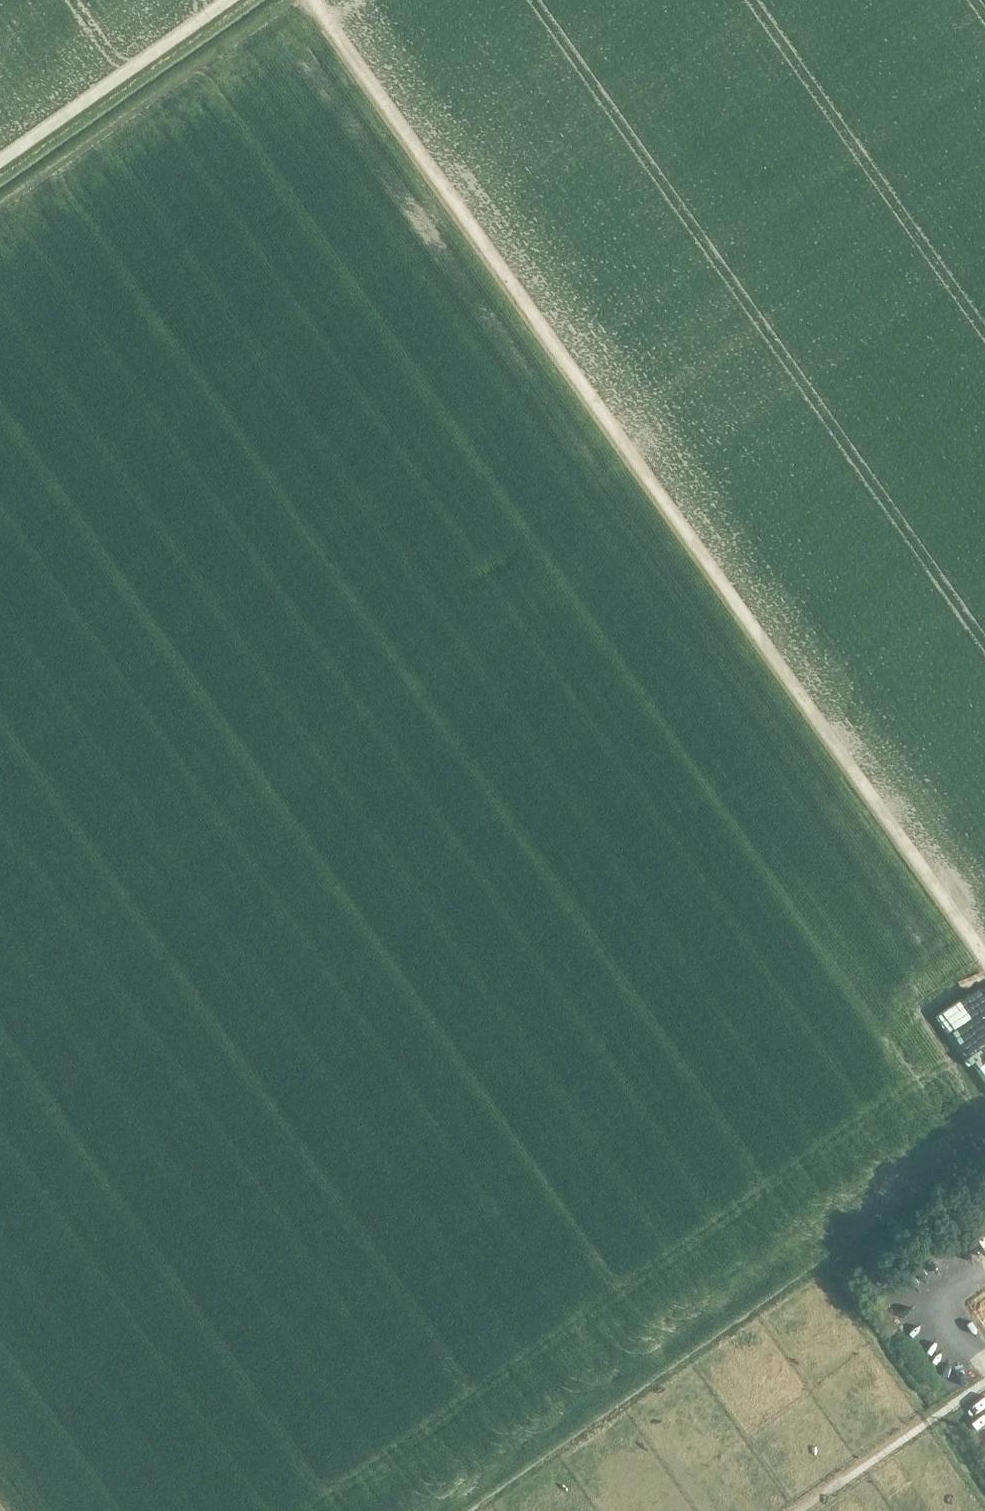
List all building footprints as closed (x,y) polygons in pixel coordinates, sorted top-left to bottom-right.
[(962,1234),(984,1284),(984,1258),(984,1257),(984,1256),(984,1248),(982,1241),(984,1241),(978,1227),(962,1234)]
